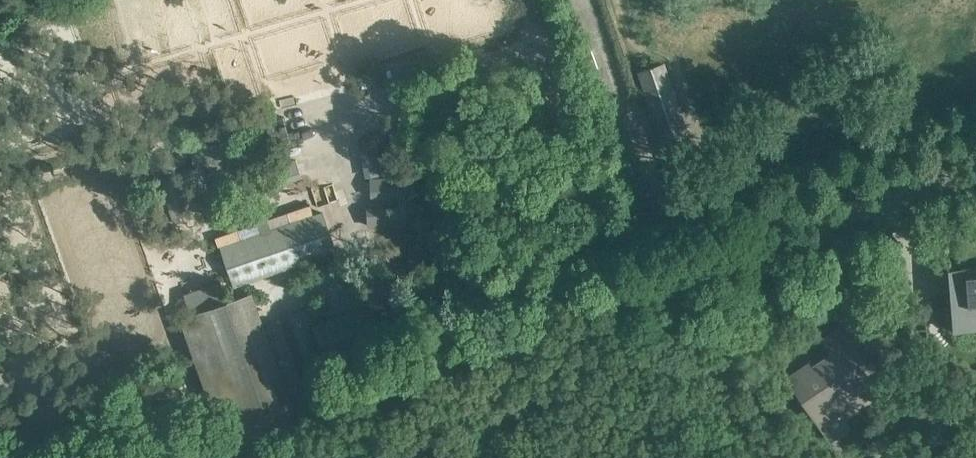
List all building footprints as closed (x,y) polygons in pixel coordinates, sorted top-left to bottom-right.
[(698,163),(664,63),(638,71),(672,172),(698,163)] [(279,113),(343,99),(336,66),(272,80),(279,113)] [(376,142),(358,146),(364,177),(383,174),(376,142)] [(302,177),(295,158),(263,168),(270,187),(302,177)] [(397,205),(366,207),(367,227),(417,224),(414,175),(369,177),(370,197),(397,196),(397,205)] [(322,212),(220,247),(234,286),(336,250),(322,212)] [(948,267),(953,331),(975,329),(975,265),(948,267)] [(179,317),(227,454),(323,420),(322,415),(332,412),(330,407),(343,403),(335,383),(331,384),(323,364),(313,368),(321,388),(322,388),(327,400),(317,403),(310,405),(280,319),(264,325),(252,291),(228,300),(221,280),(183,293),(190,313),(179,317)] [(373,304),(372,302),(311,321),(325,362),(367,348),(386,341),(382,329),(373,304)] [(844,413),(887,385),(862,346),(857,349),(842,325),(822,338),(832,352),(810,367),(808,363),(788,376),(831,442),(849,430),(844,413)]
